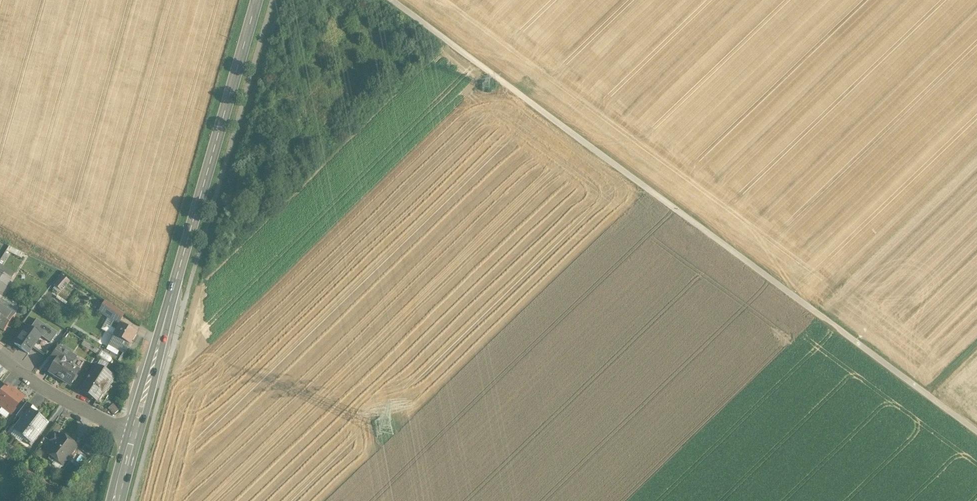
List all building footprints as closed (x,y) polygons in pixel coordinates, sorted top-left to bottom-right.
[(61,292),(70,282),(63,275),(54,285),(61,292)] [(123,314),(108,304),(101,314),(113,322),(117,325),(118,322),(123,314)] [(4,332),(14,317),(0,308),(0,329),(4,332)] [(46,328),(36,321),(30,330),(40,337),(50,344),(50,343),(57,334),(47,327),(46,328)] [(129,328),(118,322),(117,325),(113,322),(110,328),(117,331),(114,336),(118,338),(129,345),(135,334),(128,331),(129,328)] [(30,330),(27,327),(14,344),(28,354),(33,347),(40,337),(30,330)] [(50,344),(40,337),(33,347),(43,355),(51,344),(50,343),(50,344)] [(117,341),(110,337),(107,343),(113,346),(117,341)] [(129,345),(118,338),(117,341),(113,346),(125,353),(129,345)] [(91,346),(83,342),(81,346),(89,350),(91,346)] [(100,352),(91,346),(89,350),(98,356),(100,352)] [(75,358),(58,348),(51,356),(57,360),(58,359),(70,366),(75,358)] [(102,360),(95,356),(89,366),(95,370),(96,370),(102,360)] [(84,363),(75,358),(70,366),(58,359),(57,360),(49,373),(70,386),(84,363)] [(96,370),(95,370),(82,391),(97,400),(102,392),(105,393),(109,386),(106,385),(110,379),(96,370)] [(7,385),(3,390),(0,394),(0,405),(11,413),(23,398),(7,385)] [(33,415),(36,411),(26,403),(16,416),(23,421),(23,420),(26,420),(27,421),(33,414),(33,415)] [(33,414),(27,421),(26,420),(23,420),(23,421),(21,424),(20,423),(15,430),(26,439),(27,438),(32,442),(31,443),(32,443),(46,425),(33,415),(33,414)] [(61,436),(46,455),(49,457),(48,458),(48,461),(51,464),(55,463),(56,462),(63,467),(69,459),(70,458),(77,448),(61,436)] [(77,448),(70,458),(74,462),(81,452),(77,448)]
